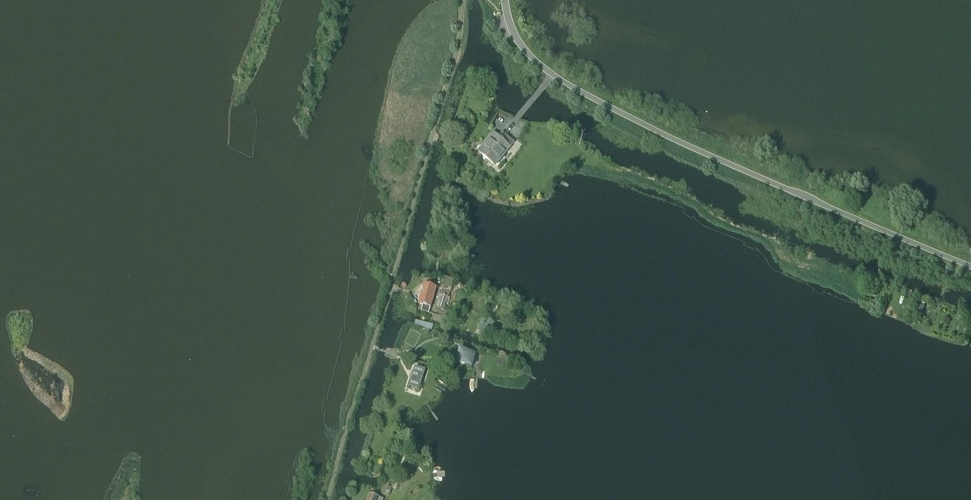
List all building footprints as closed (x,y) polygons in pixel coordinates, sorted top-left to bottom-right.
[(514,143),(501,132),(497,137),(493,134),(478,151),(493,164),(497,159),(499,161),(514,143)] [(441,289),(450,292),(454,280),(445,277),(441,289)] [(428,313),(436,288),(424,284),(418,304),(422,305),(420,311),(428,313)] [(444,310),(448,297),(439,294),(435,307),(444,310)] [(470,367),(475,354),(460,349),(456,363),(470,367)] [(418,391),(424,371),(414,367),(408,387),(418,391)]
